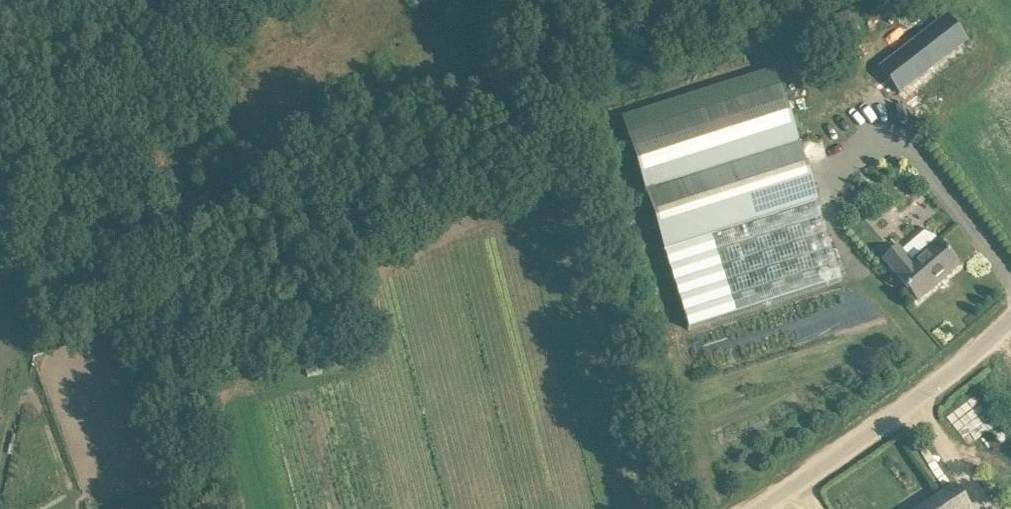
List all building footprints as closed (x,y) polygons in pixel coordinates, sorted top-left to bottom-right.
[(420,9),(427,22),(439,15),(435,8),(426,5),(420,9)] [(956,23),(941,29),(949,47),(963,40),(956,23)] [(900,62),(887,75),(902,89),(915,77),(900,62)] [(781,88),(628,137),(689,330),(841,282),(816,203),(818,203),(781,88)] [(898,275),(897,276),(918,300),(959,265),(938,241),(927,229),(901,251),(898,247),(884,259),(898,275)] [(955,485),(919,508),(971,508),(955,485)] [(152,500),(145,508),(164,508),(152,500)]
